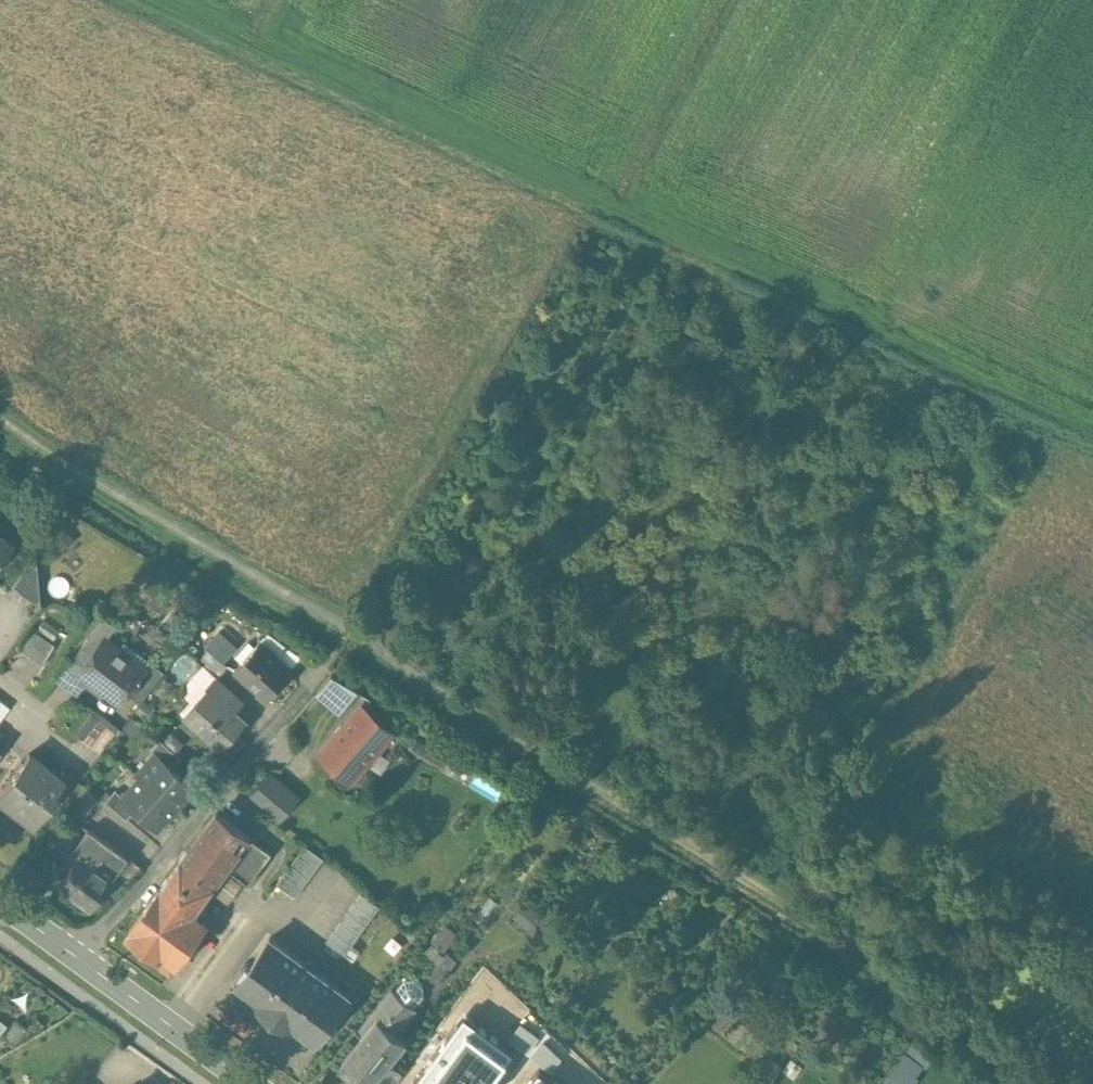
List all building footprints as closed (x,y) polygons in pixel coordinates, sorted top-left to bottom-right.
[(0,539),(0,564),(12,548),(0,539)] [(35,552),(11,586),(40,606),(35,552)] [(105,616),(74,657),(85,665),(105,638),(107,639),(117,625),(105,616)] [(55,646),(35,632),(22,650),(43,664),(55,646)] [(298,655),(268,633),(261,641),(289,666),(298,655)] [(107,639),(105,638),(85,665),(80,671),(89,678),(88,680),(89,683),(101,692),(104,692),(106,690),(120,701),(128,692),(145,668),(144,667),(107,639)] [(289,666),(261,641),(236,669),(268,698),(293,669),(289,666)] [(226,666),(208,649),(199,658),(218,675),(226,666)] [(144,667),(145,668),(128,692),(142,702),(165,671),(150,660),(144,667)] [(336,674),(317,695),(340,714),(358,693),(336,674)] [(237,693),(216,675),(207,687),(212,691),(213,690),(228,703),(237,693)] [(228,703),(213,690),(212,691),(188,718),(222,749),(237,734),(248,721),(228,703)] [(0,700),(0,719),(9,707),(0,700)] [(363,707),(321,755),(346,776),(354,766),(368,765),(379,752),(379,748),(392,733),(363,707)] [(97,716),(81,737),(101,752),(117,731),(97,716)] [(237,734),(224,748),(232,756),(245,742),(237,734)] [(182,758),(161,740),(152,750),(156,755),(157,754),(173,768),(182,758)] [(28,753),(0,790),(0,794),(11,803),(8,806),(33,824),(55,795),(66,781),(65,780),(28,753)] [(173,768),(157,754),(156,755),(138,775),(141,778),(142,777),(176,808),(194,787),(173,768)] [(299,800),(269,773),(251,794),(281,821),(299,800)] [(66,781),(55,795),(65,803),(81,782),(70,774),(65,780),(66,781)] [(176,808),(142,777),(141,778),(124,797),(124,798),(136,810),(158,828),(176,808)] [(100,797),(81,781),(81,782),(65,803),(60,810),(79,825),(100,797)] [(124,797),(116,790),(106,802),(127,820),(136,810),(124,798),(124,797)] [(249,835),(218,812),(181,862),(213,885),(225,868),(249,835)] [(89,829),(72,851),(79,856),(59,884),(92,908),(113,880),(129,858),(89,829)] [(272,852),(249,835),(225,868),(248,885),(272,852)] [(306,845),(277,885),(294,898),(323,858),(306,845)] [(129,858),(113,880),(122,887),(138,864),(129,858)] [(213,885),(181,862),(128,934),(160,956),(156,961),(171,971),(206,922),(193,913),(213,885)] [(243,885),(225,872),(211,892),(229,905),(243,885)] [(361,895),(327,943),(345,957),(381,908),(361,895)] [(349,997),(270,938),(236,983),(273,1010),(269,1015),(288,1029),(292,1024),(315,1042),(349,997)] [(447,953),(427,976),(437,984),(457,961),(447,953)] [(392,990),(357,1032),(362,1036),(344,1058),(346,1060),(340,1068),(353,1078),(359,1071),(373,1082),(374,1081),(389,1062),(390,1063),(407,1042),(397,1033),(416,1010),(413,1007),(424,995),(423,985),(415,979),(405,980),(395,992),(392,990)] [(465,1015),(415,1083),(495,1083),(496,1082),(492,1079),(513,1050),(465,1015)] [(936,1057),(914,1041),(883,1083),(916,1083),(936,1057)] [(389,1062),(374,1081),(377,1083),(396,1083),(404,1074),(390,1063),(389,1062)] [(530,1083),(559,1083),(540,1071),(530,1083)]
